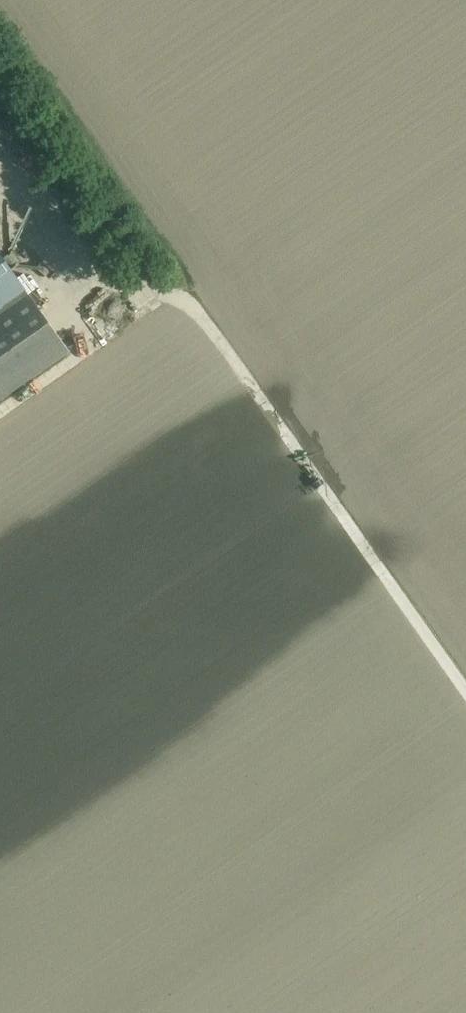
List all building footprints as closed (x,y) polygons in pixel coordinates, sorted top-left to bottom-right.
[(69,353),(12,273),(0,257),(0,402),(69,353)]
